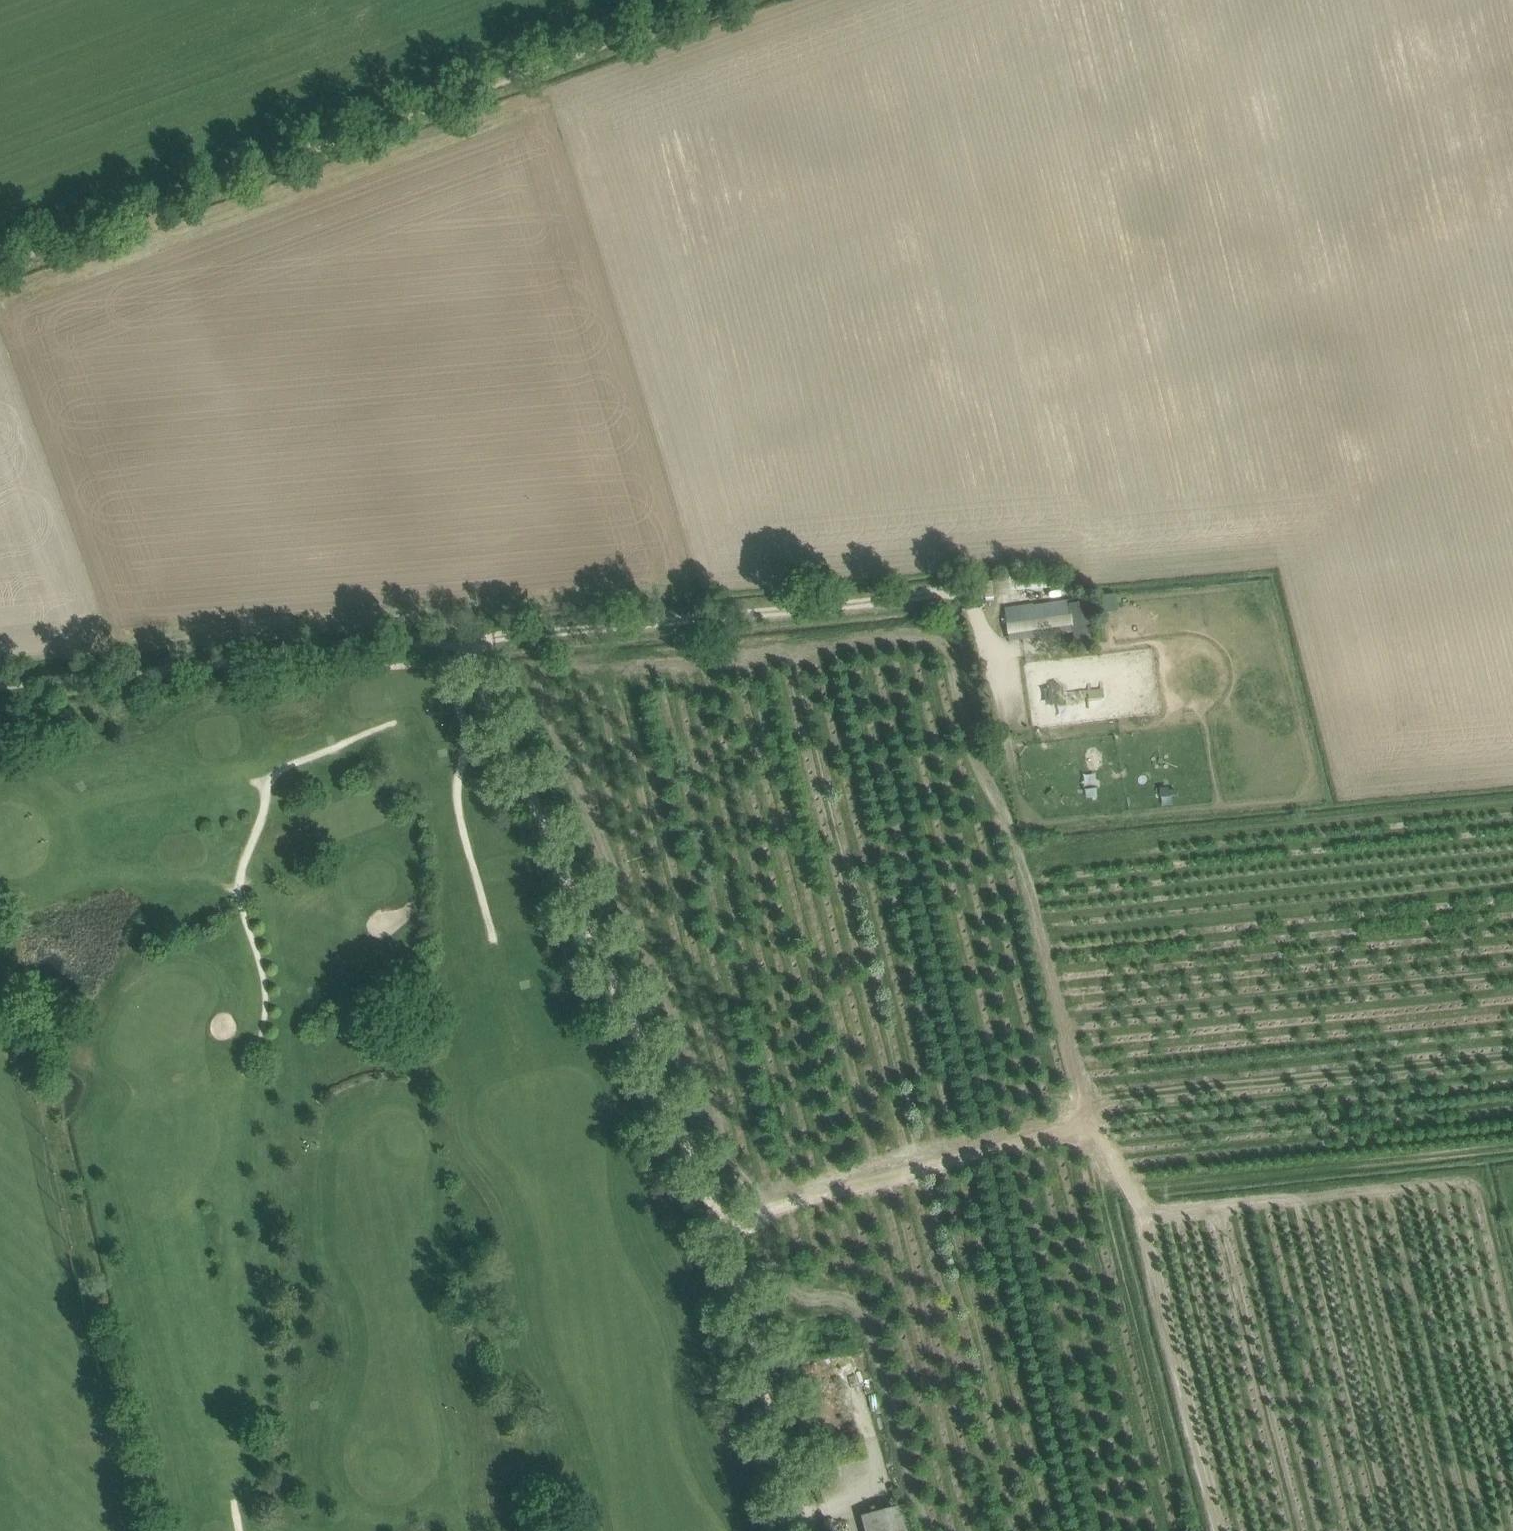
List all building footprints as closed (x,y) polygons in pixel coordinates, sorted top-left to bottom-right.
[(1076,650),(1095,647),(1087,600),(1069,603),(1070,612),(1076,650)] [(1009,642),(1042,636),(1036,605),(1004,610),(1009,642)] [(905,1504),(882,1511),(862,1516),(866,1530),(913,1530),(905,1504)]
